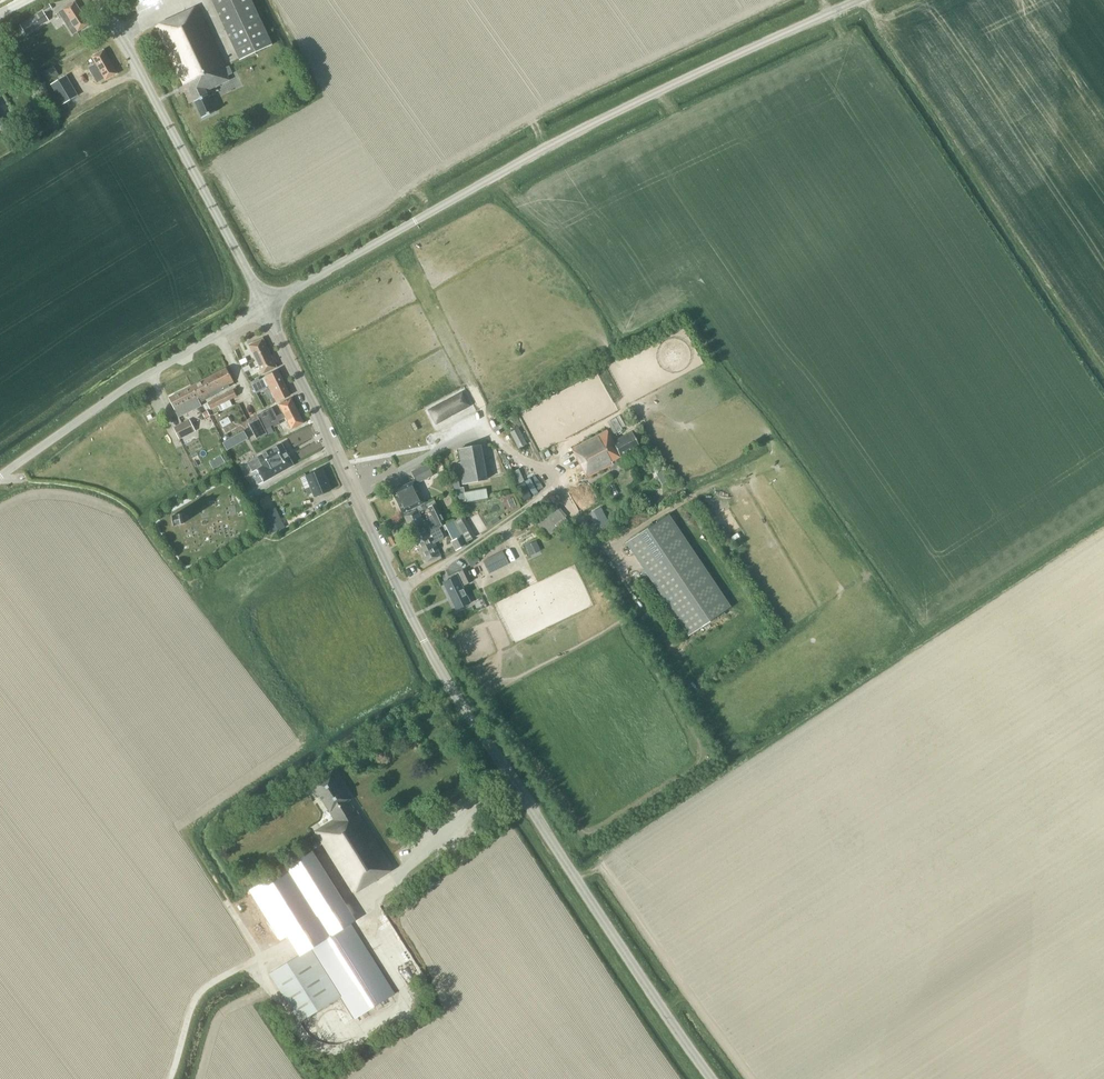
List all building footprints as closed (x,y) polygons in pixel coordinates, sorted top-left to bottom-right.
[(251,0),(212,0),(240,60),(272,44),(251,0)] [(89,24),(75,2),(63,9),(59,12),(73,34),(78,31),(89,24)] [(26,35),(49,20),(45,13),(52,8),(49,3),(41,8),(42,10),(20,24),(26,35)] [(194,101),(202,118),(215,111),(206,91),(231,79),(229,75),(233,73),(229,66),(226,67),(197,6),(156,25),(185,85),(187,84),(195,101),(194,101)] [(91,72),(110,62),(104,50),(92,57),(96,64),(89,68),(91,72)] [(117,73),(110,62),(91,72),(97,82),(105,78),(105,80),(117,73)] [(53,66),(42,73),(48,82),(59,75),(53,66)] [(78,95),(66,75),(51,84),(63,104),(78,95)] [(263,339),(249,345),(263,374),(262,374),(263,374),(277,367),(263,339)] [(215,374),(221,388),(223,390),(230,387),(228,384),(233,382),(226,368),(215,374)] [(272,399),(273,403),(290,395),(278,370),(264,377),(274,398),(272,399)] [(215,374),(203,380),(211,396),(223,390),(221,388),(215,374)] [(258,379),(251,382),(254,389),(256,393),(263,390),(261,386),(258,379)] [(203,380),(192,386),(200,402),(211,396),(203,380)] [(199,407),(202,406),(200,402),(192,386),(169,397),(179,417),(191,411),(199,407)] [(237,396),(233,390),(216,398),(220,405),(237,396)] [(466,393),(429,409),(436,425),(473,409),(466,393)] [(208,403),(211,409),(218,405),(220,405),(216,398),(208,403)] [(260,420),(264,428),(264,429),(273,425),(274,427),(280,424),(279,420),(286,417),(292,429),(304,423),(298,410),(292,398),(279,404),(283,413),(276,416),(272,408),(257,415),(260,420)] [(622,428),(629,424),(622,414),(617,417),(611,420),(617,432),(623,429),(622,428)] [(179,439),(195,431),(195,430),(189,419),(182,423),(173,427),(179,439)] [(260,420),(250,425),(257,439),(267,434),(264,429),(264,428),(260,420)] [(224,440),(239,434),(235,424),(220,429),(224,440)] [(527,444),(519,428),(511,432),(519,448),(527,444)] [(640,447),(632,432),(614,441),(607,430),(572,448),(587,478),(609,466),(611,471),(620,466),(616,459),(640,447)] [(200,437),(187,444),(191,452),(204,445),(200,437)] [(233,447),(228,440),(223,443),(227,450),(233,447)] [(248,463),(253,471),(251,472),(253,474),(259,484),(294,465),(288,454),(282,444),(258,457),(248,463)] [(487,479),(481,445),(459,449),(462,462),(459,462),(463,484),(487,479)] [(216,459),(220,466),(225,463),(221,456),(216,459)] [(412,471),(418,483),(434,475),(428,463),(416,468),(412,471)] [(323,469),(306,476),(301,478),(305,488),(308,495),(313,493),(315,497),(332,490),(327,479),(323,469)] [(659,478),(665,475),(662,469),(656,472),(659,478)] [(521,470),(515,472),(521,484),(526,481),(521,470)] [(424,502),(414,481),(392,491),(403,513),(424,502)] [(516,505),(513,497),(507,500),(510,507),(516,505)] [(416,539),(430,532),(445,525),(447,524),(446,524),(437,504),(429,507),(434,517),(424,522),(418,509),(404,516),(410,527),(416,539)] [(547,510),(535,520),(548,537),(558,529),(557,528),(566,521),(568,519),(566,517),(567,516),(560,507),(559,508),(556,505),(555,505),(555,504),(552,506),(552,507),(548,510),(547,510)] [(593,512),(603,530),(611,525),(601,507),(593,512)] [(264,514),(262,515),(271,533),(285,526),(276,508),(264,514)] [(175,525),(183,523),(182,514),(173,515),(175,525)] [(455,525),(460,536),(461,537),(461,536),(465,543),(476,536),(463,514),(452,521),(455,525)] [(732,607),(669,514),(626,543),(689,636),(732,607)] [(455,525),(452,521),(446,524),(447,524),(445,525),(453,540),(460,536),(455,525)] [(733,551),(738,548),(725,526),(720,529),(733,551)] [(427,562),(441,556),(441,555),(435,542),(439,541),(437,536),(433,538),(430,532),(416,539),(421,550),(427,562)] [(461,536),(461,537),(460,536),(453,540),(451,541),(456,551),(466,545),(465,543),(461,536)] [(536,541),(525,546),(528,552),(530,556),(541,551),(539,547),(536,541)] [(503,551),(483,561),(490,574),(509,564),(503,551)] [(479,558),(476,554),(467,560),(472,567),(476,564),(474,561),(479,558)] [(465,584),(473,581),(467,569),(459,572),(465,584)] [(457,610),(471,603),(458,575),(443,582),(457,610)] [(350,799),(332,771),(312,783),(335,819),(316,831),(355,893),(393,869),(354,807),(354,808),(349,800),(350,799)] [(292,849),(286,852),(289,859),(295,856),(292,849)] [(250,891),(251,891),(280,939),(343,900),(313,850),(249,890),(250,891)] [(394,993),(350,923),(311,948),(355,1018),(394,993)] [(335,999),(304,951),(270,973),(300,1021),(335,999)]
